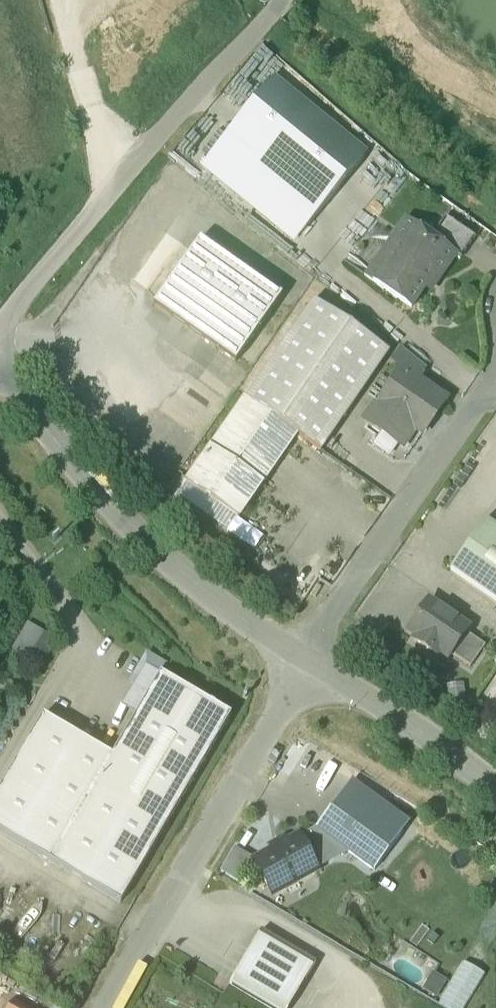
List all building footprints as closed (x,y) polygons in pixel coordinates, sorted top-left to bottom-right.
[(301,120),(247,186),(288,220),(342,154),(301,120)] [(475,239),(445,219),(430,240),(455,257),(454,258),(459,261),(475,239)] [(430,240),(405,223),(395,237),(397,247),(372,282),(411,309),(435,274),(441,278),(454,258),(455,257),(430,240)] [(281,297),(199,240),(153,306),(235,363),(281,297)] [(389,353),(313,301),(245,400),(296,435),(321,452),(389,353)] [(426,370),(400,349),(389,364),(400,371),(401,370),(419,382),(418,381),(426,370)] [(425,391),(420,387),(419,382),(401,370),(400,371),(378,405),(379,406),(367,424),(384,435),(386,432),(401,443),(411,428),(422,435),(445,401),(430,390),(425,391)] [(296,435),(245,400),(206,456),(257,491),(296,435)] [(257,491),(206,456),(184,487),(235,522),(257,491)] [(484,521),(450,571),(495,602),(495,529),(484,521)] [(317,581),(310,593),(318,597),(325,586),(317,581)] [(467,630),(428,603),(408,632),(417,637),(414,641),(436,657),(439,653),(448,659),(451,655),(465,633),(467,630)] [(15,649),(32,658),(46,631),(29,622),(15,649)] [(485,647),(465,633),(451,655),(470,668),(485,647)] [(42,717),(0,790),(0,834),(120,905),(231,717),(160,675),(112,758),(42,717)] [(409,824),(351,782),(344,792),(402,834),(409,824)] [(402,834),(344,792),(316,830),(316,831),(345,852),(374,873),(402,834)] [(345,852),(316,831),(299,841),(314,869),(345,852)] [(298,839),(283,847),(281,845),(269,852),(270,854),(255,863),(257,866),(255,867),(269,892),(271,891),(272,894),(315,871),(314,869),(299,841),(298,839)] [(261,932),(229,985),(268,1007),(290,1007),(316,964),(261,932)]
